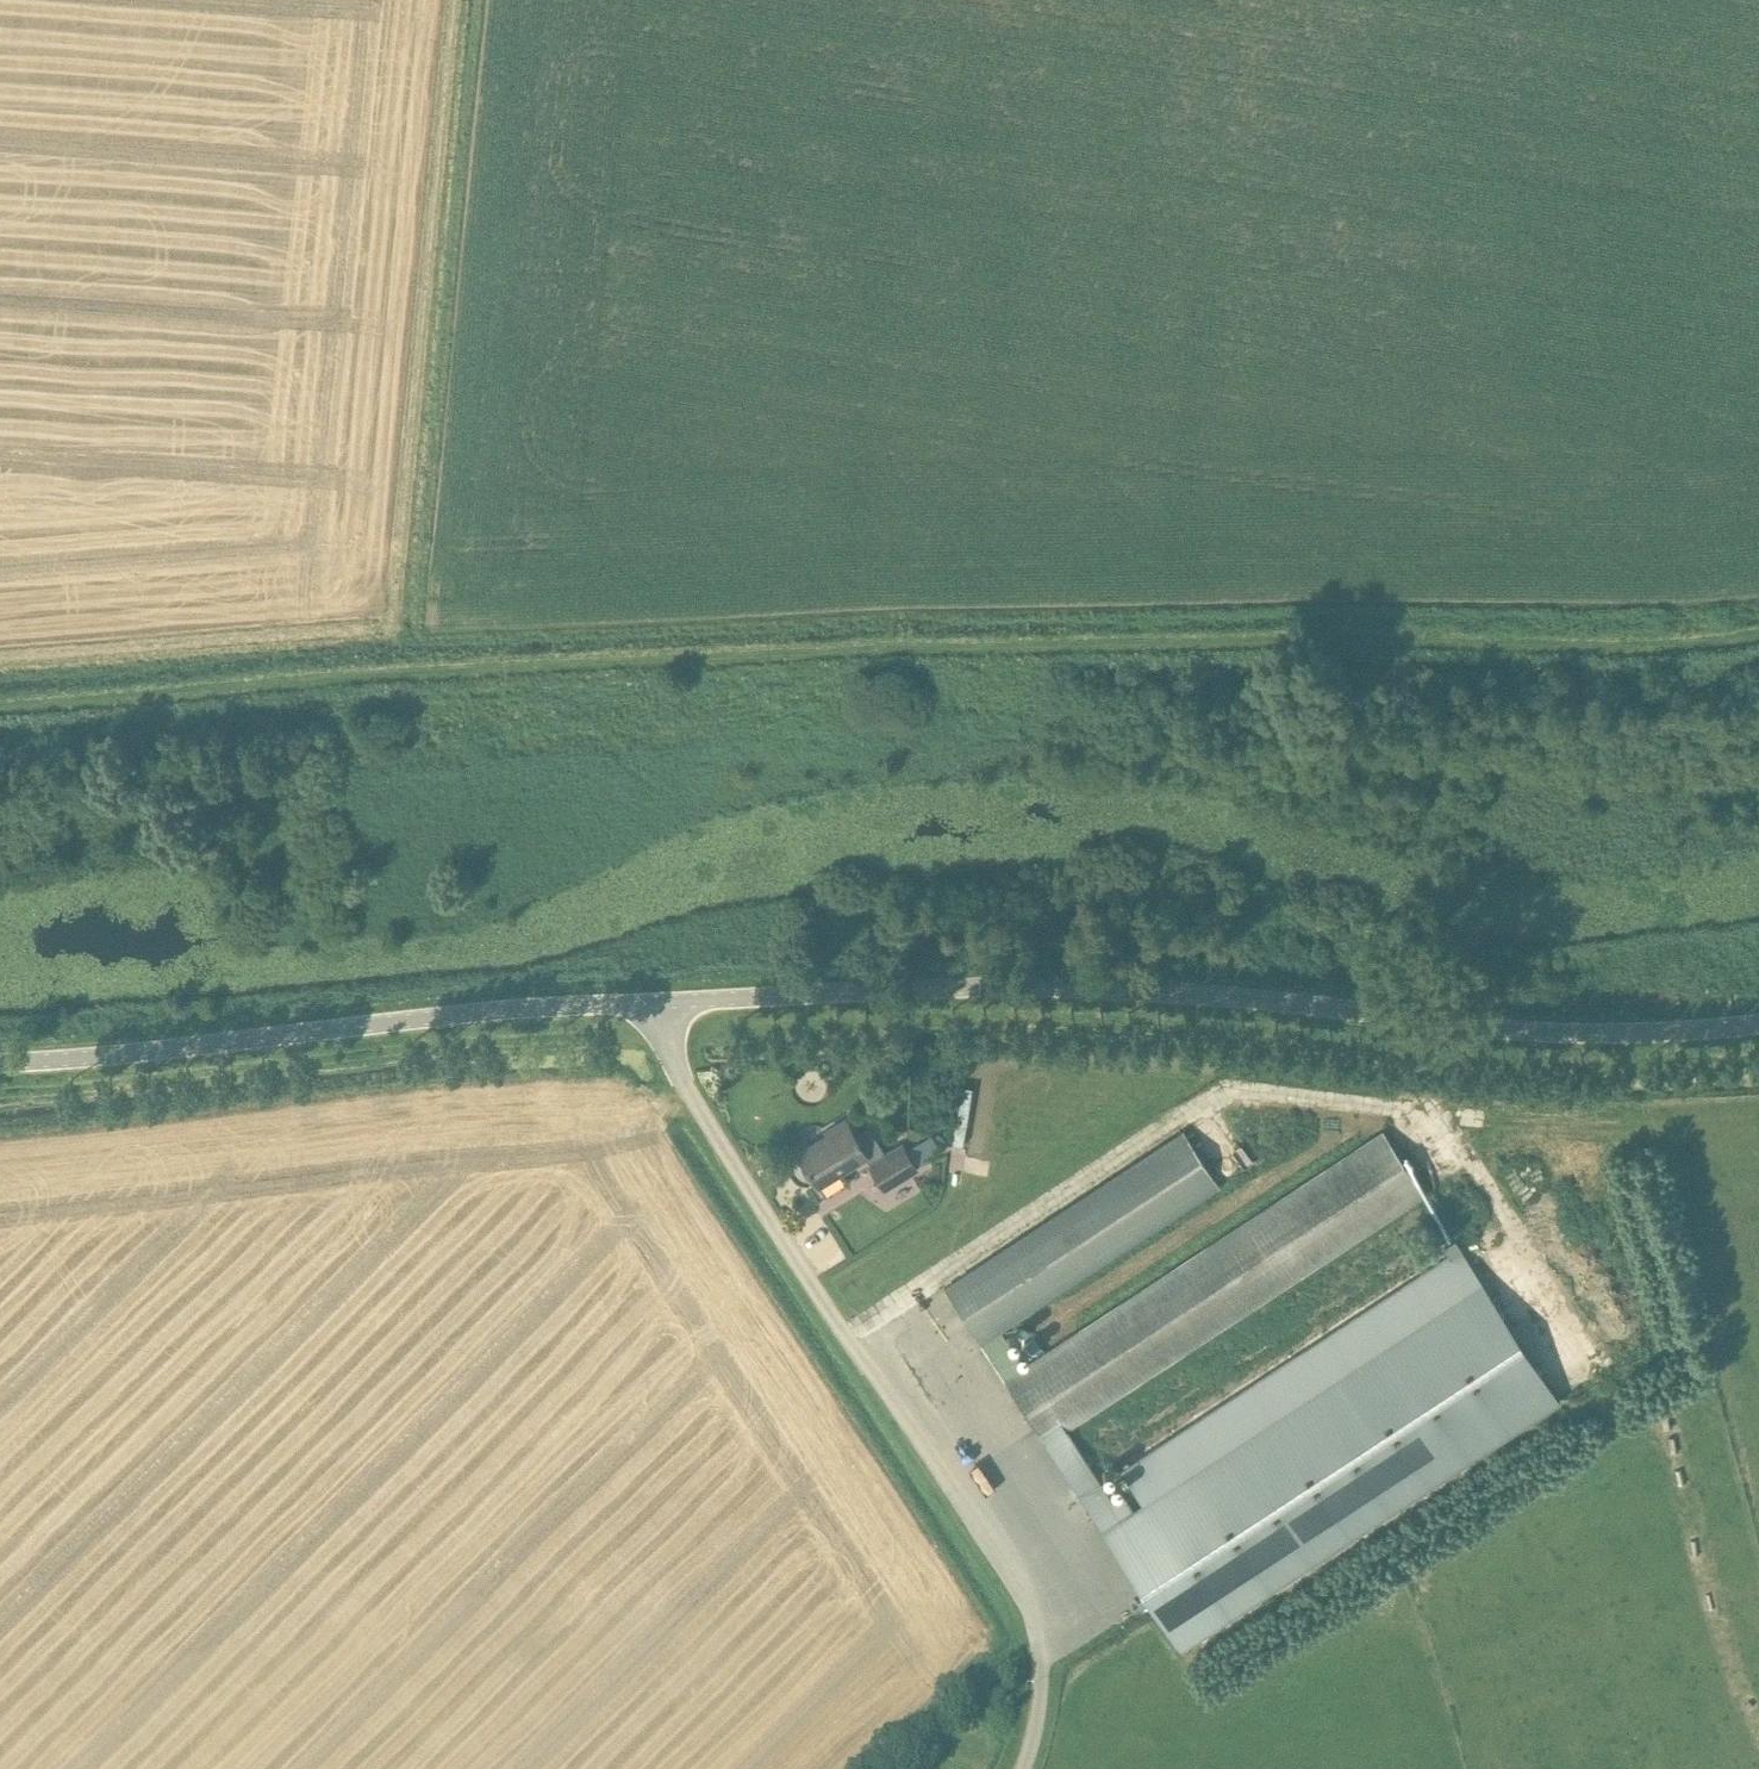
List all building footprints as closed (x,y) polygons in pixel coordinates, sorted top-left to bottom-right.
[(867,1165),(883,1190),(916,1168),(902,1141),(883,1153),(869,1127),(855,1135),(844,1118),(824,1131),(826,1134),(797,1152),(817,1185),(866,1155),(870,1162),(867,1165)] [(1004,1379),(1176,1652),(1559,1410),(1483,1291),(1459,1248),(1119,1470),(1141,1504),(1132,1509),(1123,1494),(1110,1502),(1065,1431),(1424,1195),(1383,1131),(1024,1366),(1001,1331),(1220,1187),(1182,1129),(943,1287),(981,1344),(1004,1379)] [(1024,1343),(1032,1355),(1041,1348),(1034,1337),(1024,1343)]
